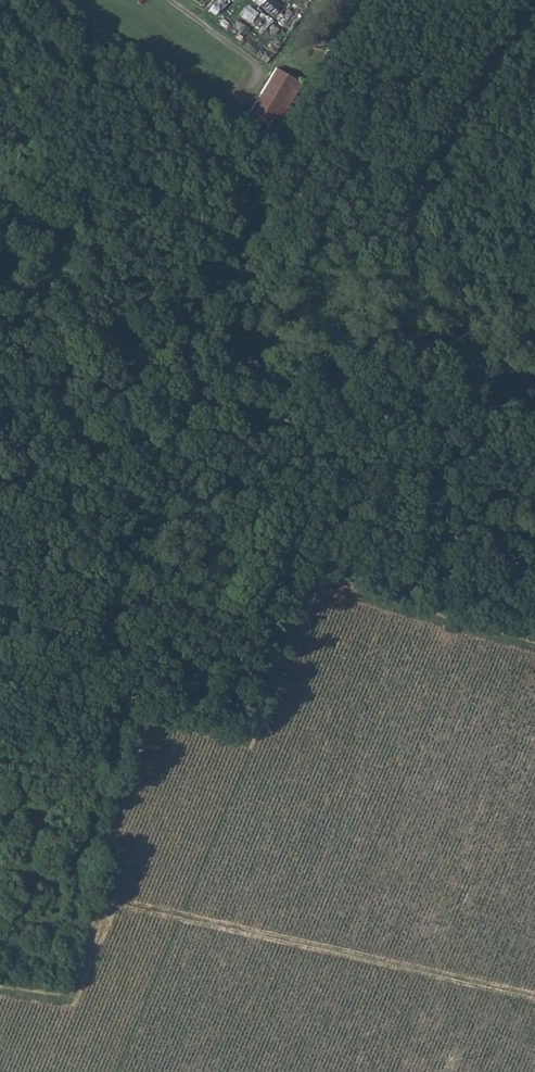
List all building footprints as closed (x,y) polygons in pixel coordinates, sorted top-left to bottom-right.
[(283,70),(253,115),(271,127),(296,89),(302,93),(306,87),(300,83),(301,81),(283,70)]
